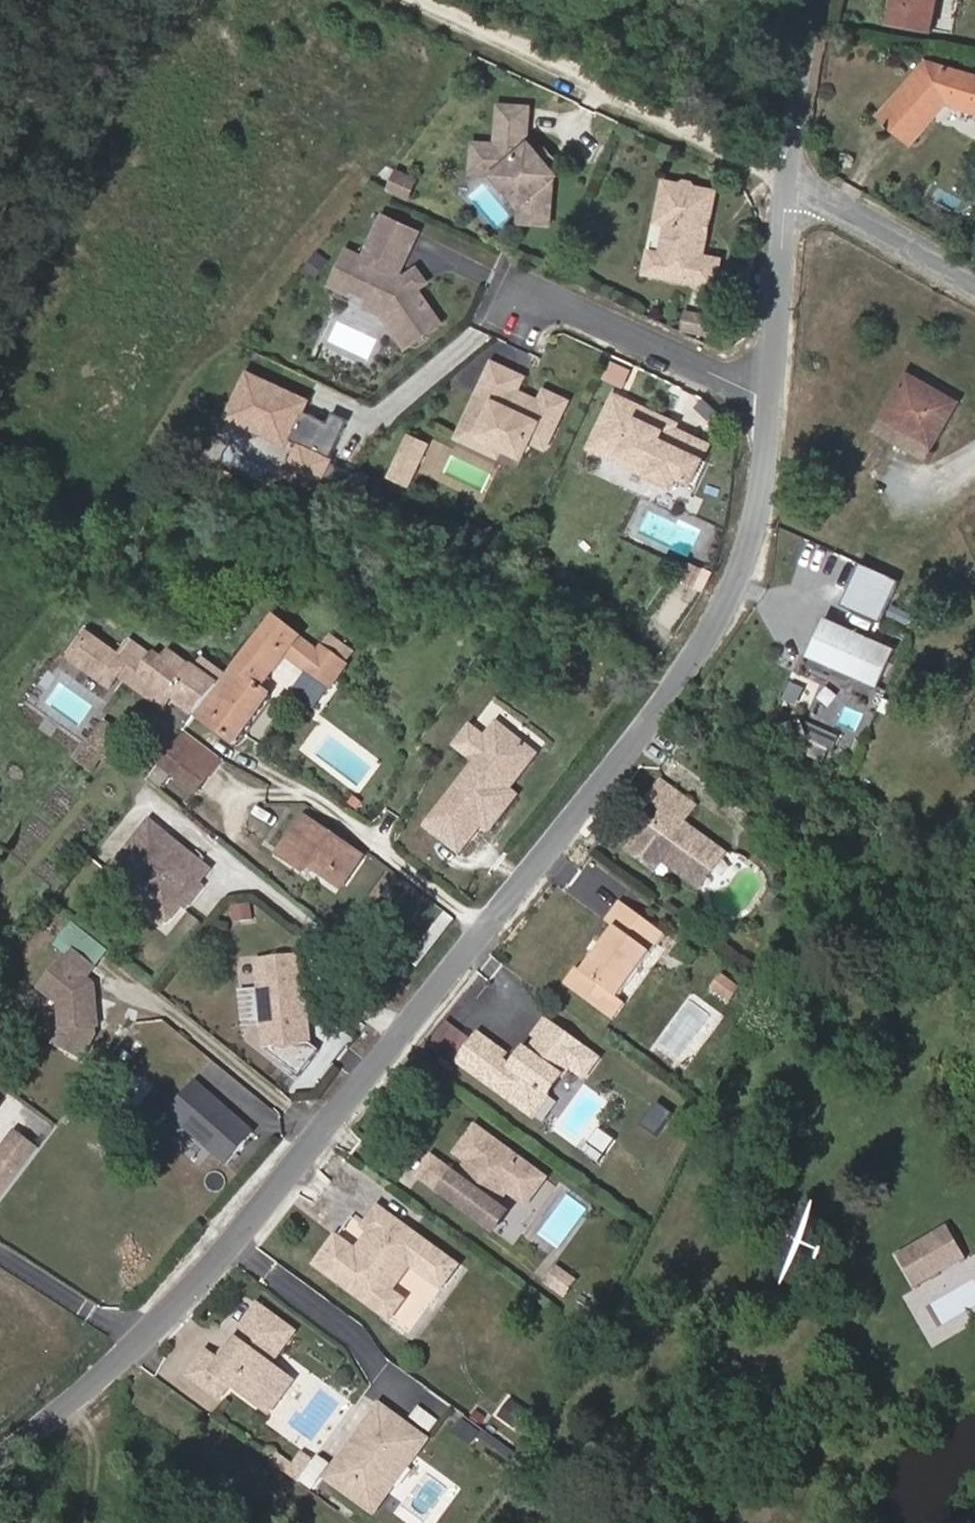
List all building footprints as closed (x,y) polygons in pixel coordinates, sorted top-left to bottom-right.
[(894,22),(952,34),(958,0),(898,0),(894,22)] [(930,62),(883,115),(912,141),(947,103),(974,110),(974,74),(930,62)] [(489,162),(518,191),(517,213),(541,214),(543,169),(547,165),(518,134),(514,138),(515,99),(485,97),(484,137),(476,137),(476,161),(489,162)] [(512,197),(518,191),(489,162),(476,161),(476,137),(461,136),(460,166),(483,167),(512,197)] [(415,181),(397,173),(389,188),(407,197),(415,181)] [(654,250),(650,270),(695,280),(701,254),(684,249),(698,186),(676,181),(674,176),(668,174),(663,178),(648,174),(639,213),(650,216),(642,247),(654,250)] [(387,210),(380,225),(413,242),(421,227),(387,210)] [(380,225),(373,239),(407,255),(413,242),(380,225)] [(407,255),(373,239),(366,252),(350,244),(333,277),(351,286),(354,282),(373,291),(397,304),(405,315),(398,320),(411,339),(442,318),(419,284),(420,277),(417,272),(411,270),(407,272),(400,269),(407,255)] [(626,264),(650,270),(654,250),(642,247),(630,245),(626,264)] [(419,264),(411,270),(417,272),(420,277),(419,284),(428,278),(419,264)] [(368,300),(384,308),(406,342),(411,339),(398,320),(405,315),(397,304),(373,291),(368,300)] [(698,332),(703,314),(688,310),(683,328),(698,332)] [(524,378),(493,364),(463,429),(480,437),(483,430),(497,436),(501,446),(523,456),(531,440),(546,447),(566,401),(548,393),(543,404),(541,408),(523,401),(518,393),(524,378)] [(928,391),(931,386),(909,373),(905,379),(928,391)] [(230,418),(290,445),(292,440),(304,445),(290,475),(320,489),(351,421),(335,414),(331,423),(305,411),(309,402),(250,374),(230,418)] [(928,391),(905,379),(885,416),(935,444),(959,402),(931,386),(928,391)] [(543,404),(518,393),(523,401),(541,408),(543,404)] [(644,409),(615,396),(591,448),(607,455),(620,450),(632,456),(628,465),(675,486),(680,476),(693,482),(704,459),(660,439),(666,425),(642,414),(644,409)] [(677,424),(644,409),(642,414),(666,425),(660,439),(704,459),(710,445),(675,429),(677,424)] [(927,458),(935,444),(885,416),(877,430),(927,458)] [(480,437),(463,429),(459,438),(519,465),(523,456),(501,446),(497,436),(483,430),(480,437)] [(409,438),(390,478),(409,486),(423,455),(414,451),(418,442),(409,438)] [(418,442),(414,451),(423,455),(427,446),(418,442)] [(620,450),(607,455),(628,465),(632,456),(620,450)] [(873,607),(892,566),(853,548),(834,589),(873,607)] [(881,686),(898,647),(826,615),(809,654),(881,686)] [(302,639),(274,618),(218,688),(196,715),(234,744),(269,697),(260,690),(285,660),(302,639)] [(123,670),(131,677),(137,670),(134,668),(119,656),(117,654),(87,632),(71,654),(112,687),(119,675),(123,670)] [(343,646),(332,638),(330,636),(319,651),(304,673),(290,693),(314,711),(346,665),(335,657),(343,646)] [(285,660),(304,673),(319,651),(302,639),(285,660)] [(137,670),(131,677),(137,681),(142,674),(149,665),(125,648),(119,656),(134,668),(137,670)] [(142,674),(173,698),(196,715),(218,688),(193,669),(190,671),(169,655),(163,662),(156,656),(149,665),(142,674)] [(131,677),(128,682),(165,710),(173,698),(142,674),(137,681),(131,677)] [(798,709),(793,722),(808,728),(814,715),(798,709)] [(518,791),(510,784),(506,781),(510,776),(517,775),(534,753),(544,741),(506,710),(496,723),(484,738),(469,756),(476,761),(426,825),(458,850),(483,819),(491,825),(518,791)] [(76,760),(94,772),(120,735),(104,723),(76,760)] [(469,726),(454,745),(469,756),(484,738),(469,726)] [(221,758),(184,730),(182,733),(160,762),(173,772),(186,755),(210,772),(221,758)] [(186,755),(173,772),(197,790),(210,772),(186,755)] [(510,784),(517,775),(510,776),(506,781),(510,784)] [(650,819),(628,849),(656,870),(663,860),(700,888),(726,853),(684,821),(696,805),(662,781),(649,798),(660,806),(666,811),(657,823),(650,819)] [(660,806),(650,819),(657,823),(666,811),(660,806)] [(332,871),(348,848),(305,818),(288,841),(317,861),(332,871)] [(179,845),(155,826),(140,845),(163,864),(179,845)] [(311,870),(317,861),(288,841),(280,854),(308,874),(311,870)] [(163,864),(140,845),(114,877),(174,925),(215,874),(179,845),(163,864)] [(332,871),(345,879),(360,857),(348,848),(332,871)] [(341,884),(345,879),(332,871),(317,861),(311,870),(338,889),(341,884)] [(577,967),(565,983),(613,1018),(625,1002),(618,997),(665,933),(621,900),(607,920),(617,927),(584,972),(577,967)] [(76,950),(97,967),(110,952),(75,923),(62,939),(76,950)] [(87,979),(97,967),(76,950),(66,962),(64,960),(41,988),(60,1004),(63,1032),(99,1028),(96,995),(92,996),(91,982),(87,979)] [(301,963),(261,966),(268,1055),(302,1083),(322,1058),(313,1051),(310,1052),(309,1035),(312,1031),(311,1016),(307,1013),(306,1004),(310,1000),(307,968),(301,963)] [(585,1075),(599,1056),(547,1018),(535,1034),(540,1038),(531,1050),(526,1046),(511,1065),(500,1057),(505,1050),(478,1030),(458,1057),(533,1113),(570,1064),(585,1075)] [(199,1083),(175,1112),(235,1160),(258,1131),(199,1083)] [(664,1140),(681,1117),(665,1105),(648,1128),(664,1140)] [(420,1173),(491,1225),(504,1207),(498,1203),(509,1188),(516,1193),(531,1172),(521,1166),(522,1164),(516,1159),(514,1160),(505,1154),(510,1148),(477,1125),(458,1150),(467,1157),(473,1161),(462,1176),(456,1172),(433,1155),(420,1173)] [(814,1126),(804,1129),(810,1145),(819,1142),(814,1126)] [(41,1151),(19,1134),(0,1160),(0,1205),(41,1151)] [(510,1148),(505,1154),(514,1160),(516,1159),(522,1164),(521,1166),(531,1172),(516,1193),(527,1202),(547,1176),(510,1148)] [(467,1157),(456,1172),(462,1176),(473,1161),(467,1157)] [(359,1249),(339,1234),(318,1262),(387,1314),(401,1295),(393,1289),(413,1263),(417,1257),(434,1269),(446,1254),(381,1206),(366,1225),(373,1230),(378,1234),(371,1243),(366,1239),(359,1249)] [(948,1226),(897,1254),(913,1285),(965,1257),(948,1226)] [(373,1230),(366,1239),(371,1243),(378,1234),(373,1230)] [(417,1257),(413,1263),(430,1275),(434,1269),(417,1257)] [(578,1286),(560,1272),(552,1283),(570,1296),(578,1286)] [(406,1299),(401,1295),(387,1314),(391,1317),(406,1299)] [(220,1357),(209,1349),(191,1372),(221,1395),(232,1381),(256,1399),(266,1386),(281,1397),(294,1378),(272,1362),(296,1330),(261,1303),(236,1335),(240,1339),(224,1360),(220,1357)] [(236,1335),(220,1357),(224,1360),(240,1339),(236,1335)] [(266,1386),(256,1399),(270,1410),(281,1397),(266,1386)] [(414,1457),(430,1436),(383,1401),(330,1473),(376,1508),(392,1487),(380,1478),(402,1448),(414,1457)] [(465,1416),(455,1430),(473,1443),(483,1429),(465,1416)] [(402,1448),(380,1478),(392,1487),(414,1457),(402,1448)] [(306,1451),(297,1463),(305,1469),(314,1457),(306,1451)]
